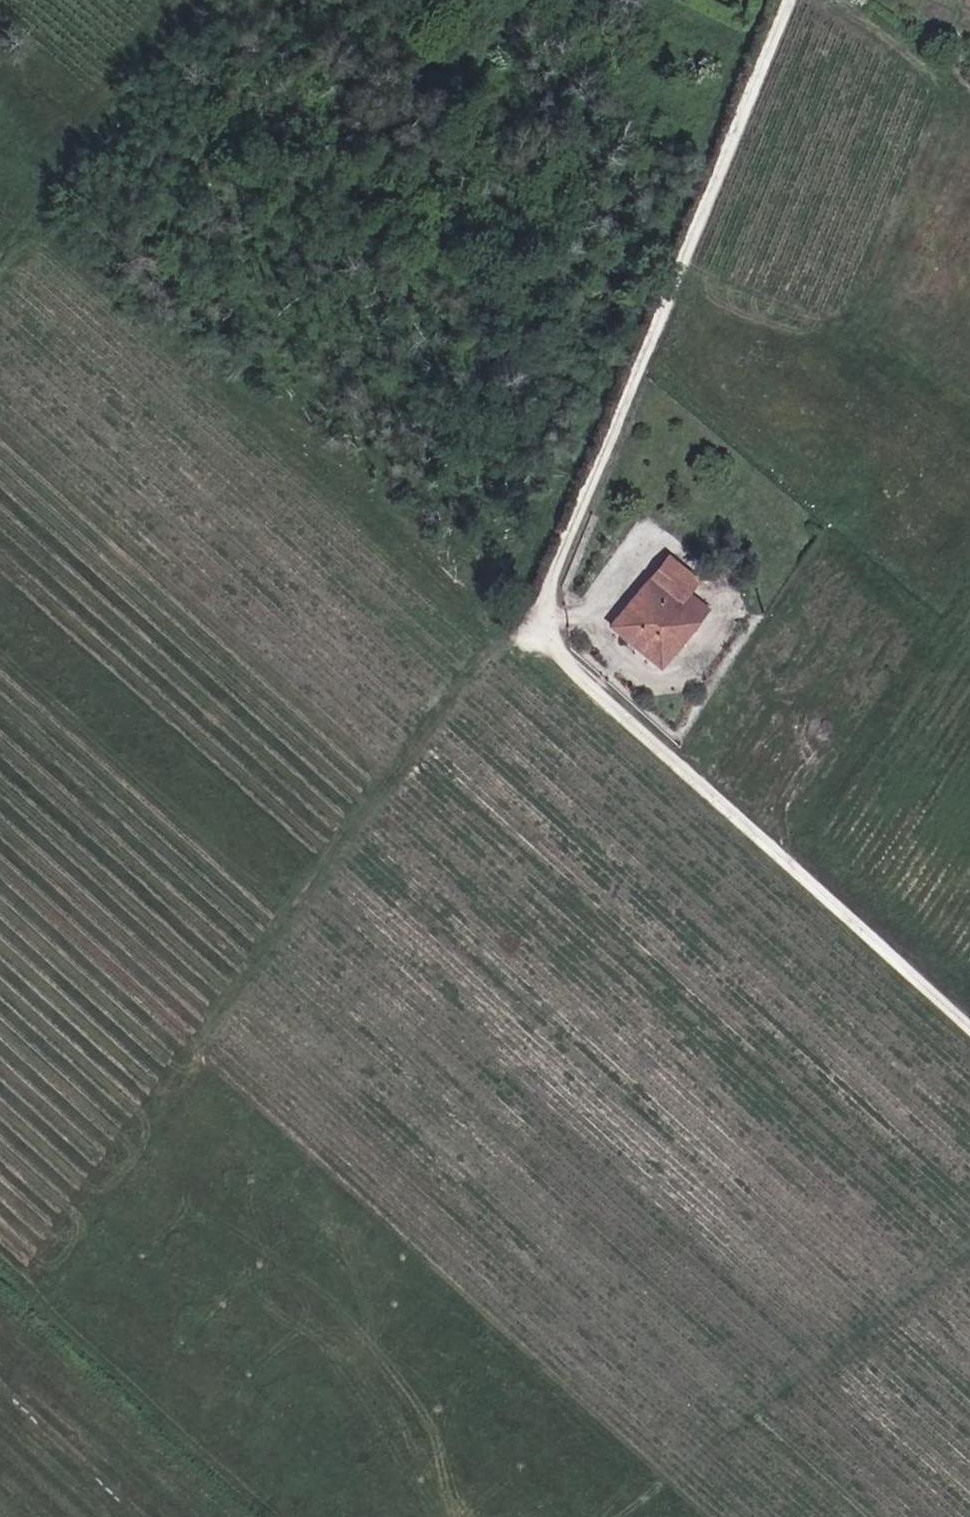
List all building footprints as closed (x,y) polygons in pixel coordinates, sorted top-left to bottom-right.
[(705,610),(685,593),(695,581),(667,557),(610,626),(658,666),(705,610)]
